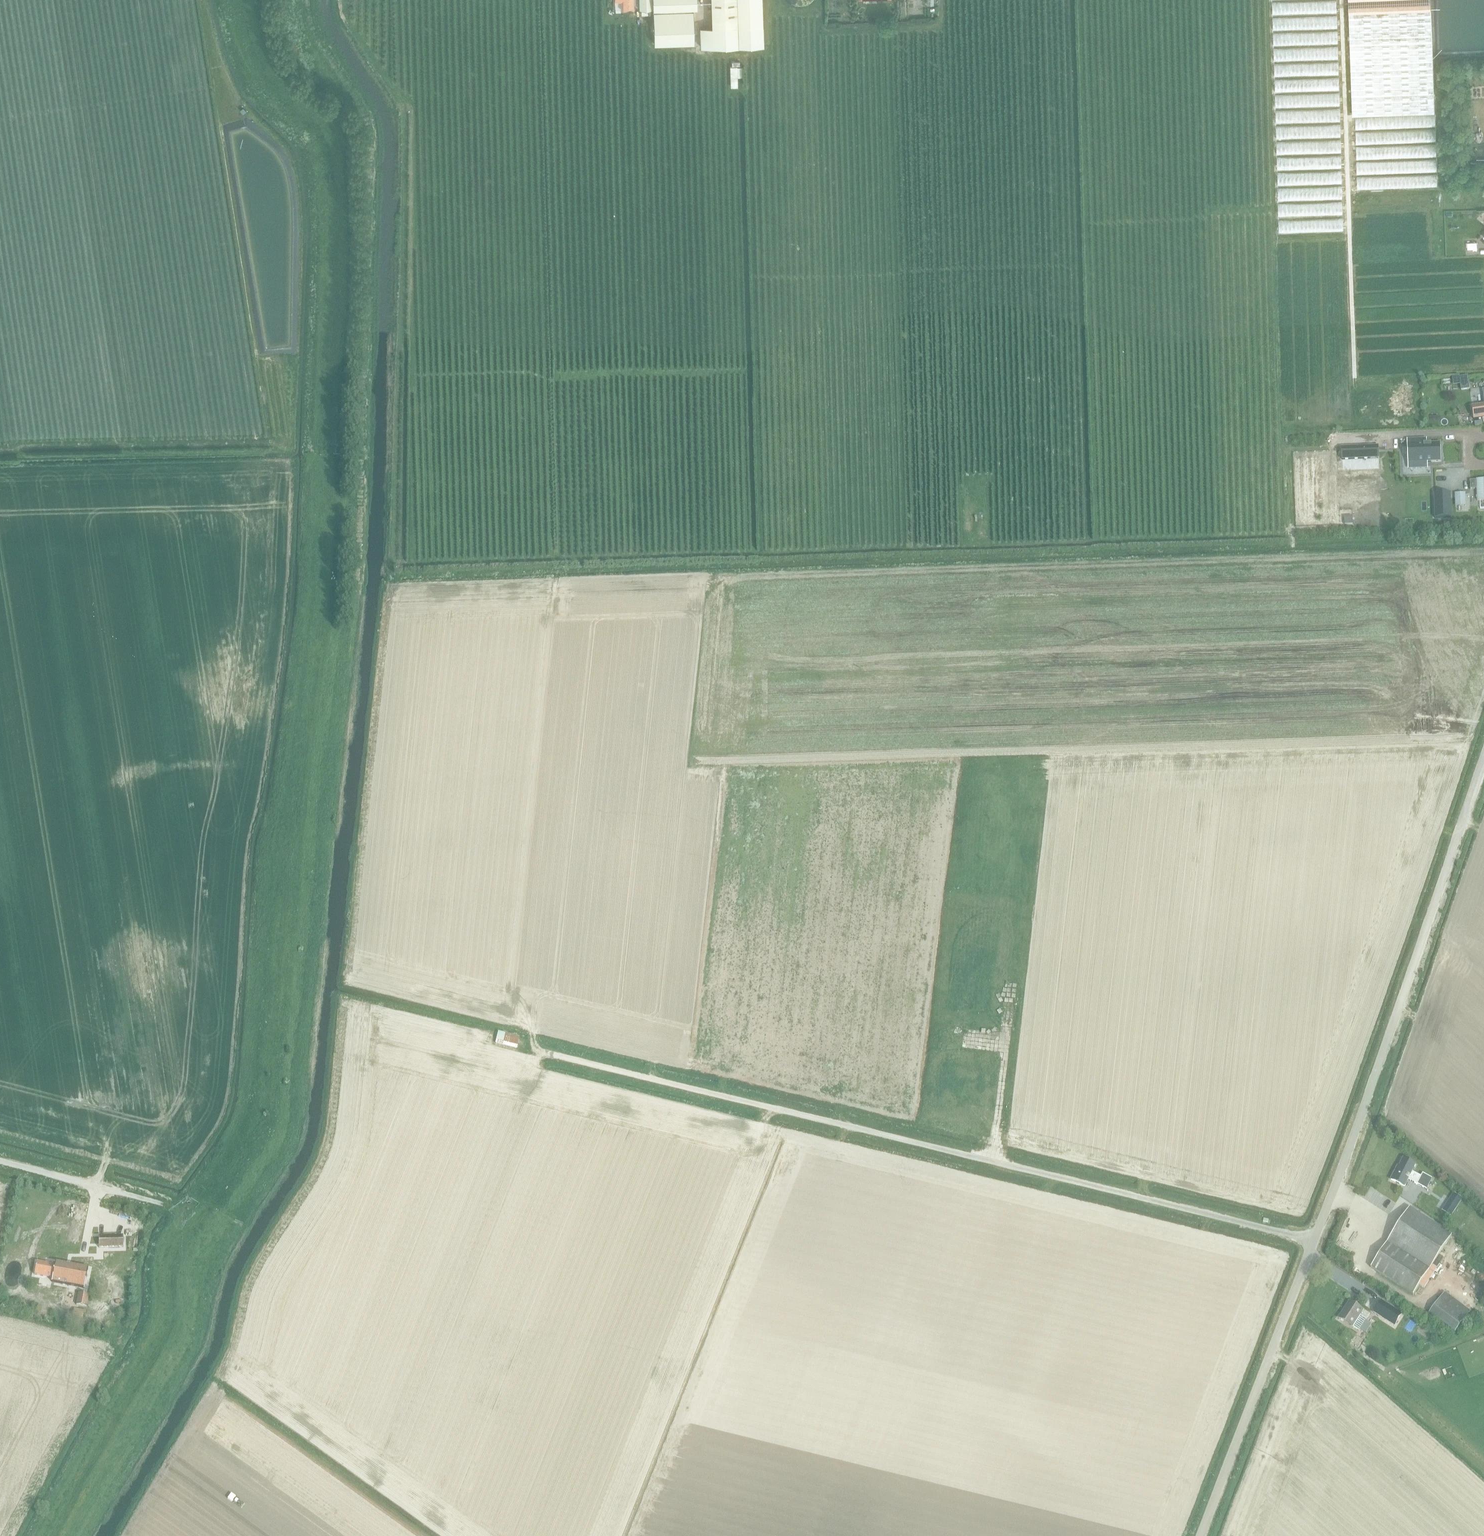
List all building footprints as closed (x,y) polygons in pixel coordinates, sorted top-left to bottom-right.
[(621,11),(627,11),(627,9),(632,8),(633,7),(633,0),(620,0),(621,11)] [(639,11),(651,11),(651,0),(639,0),(639,11)] [(653,9),(693,8),(697,8),(697,0),(653,0),(653,9)] [(712,27),(712,47),(737,46),(736,26),(735,0),(711,0),(712,27)] [(736,26),(764,25),(763,0),(735,0),(736,26)] [(1327,21),(1337,21),(1336,0),(1326,0),(1327,21)] [(1345,131),(1435,128),(1430,0),(1340,0),(1345,131)] [(694,33),(693,8),(653,9),(654,43),(694,42),(694,33)] [(1439,139),(1359,140),(1359,153),(1439,152),(1439,139)] [(1435,155),(1359,156),(1359,168),(1435,167),(1435,155)] [(1404,170),(1360,171),(1360,183),(1441,182),(1441,174),(1427,174),(1427,176),(1417,176),(1417,172),(1405,172),(1404,170)] [(1472,407),(1474,420),(1483,418),(1483,405),(1472,407)] [(1422,439),(1407,440),(1408,463),(1441,462),(1440,444),(1422,444),(1422,439)] [(1342,447),(1342,459),(1369,458),(1369,446),(1342,447)] [(1374,476),(1396,477),(1397,464),(1374,463),(1374,476)] [(1483,500),(1483,480),(1468,481),(1469,488),(1478,487),(1478,500),(1483,500)] [(1451,518),(1450,493),(1434,494),(1435,518),(1451,518)] [(1465,506),(1465,493),(1455,494),(1455,506),(1465,506)] [(498,1032),(495,1043),(517,1049),(520,1038),(498,1032)] [(1422,1173),(1421,1177),(1412,1172),(1415,1165),(1403,1159),(1396,1173),(1394,1172),(1391,1180),(1404,1187),(1408,1180),(1426,1189),(1432,1178),(1422,1173)] [(1371,1268),(1413,1295),(1451,1236),(1409,1208),(1371,1268)] [(97,1236),(98,1246),(123,1245),(122,1234),(97,1236)] [(53,1277),(56,1265),(37,1261),(35,1274),(53,1277)] [(57,1261),(56,1265),(53,1277),(53,1281),(83,1287),(84,1283),(103,1287),(106,1270),(57,1261)] [(76,1304),(87,1306),(90,1295),(79,1292),(76,1304)] [(1429,1313),(1455,1332),(1470,1311),(1445,1292),(1429,1313)] [(1373,1313),(1395,1327),(1402,1314),(1381,1300),(1373,1313)] [(1360,1316),(1366,1320),(1370,1315),(1349,1301),(1338,1318),(1352,1327),(1360,1316)] [(72,1317),(84,1319),(86,1310),(74,1308),(72,1317)]
